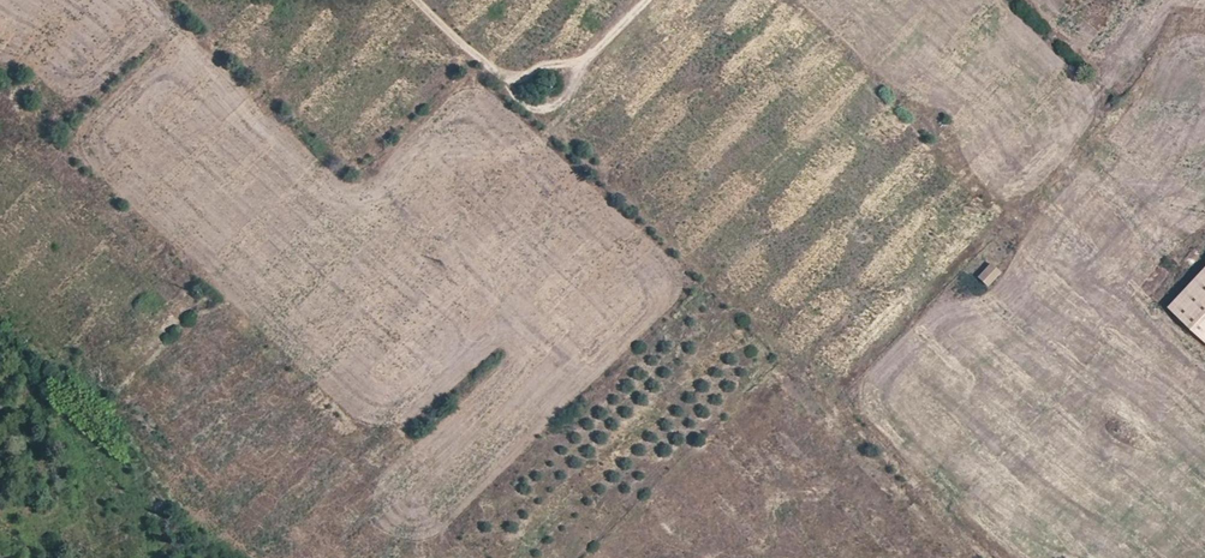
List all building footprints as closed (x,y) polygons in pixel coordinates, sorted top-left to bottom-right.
[(548,89),(539,80),(527,93),(536,102),(548,89)] [(1001,272),(991,264),(979,277),(988,285),(1001,272)] [(1169,307),(1204,341),(1204,269),(1169,307)]
